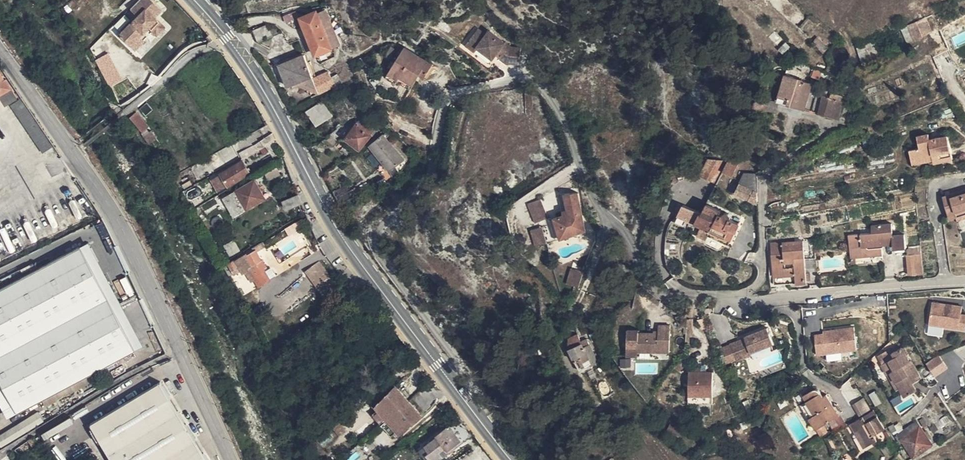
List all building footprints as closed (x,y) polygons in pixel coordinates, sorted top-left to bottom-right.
[(149,0),(137,0),(128,10),(136,17),(118,35),(127,45),(136,36),(145,28),(153,36),(162,27),(152,17),(159,10),(149,0)] [(283,16),(286,23),(297,19),(295,12),(283,16)] [(313,52),(315,56),(331,49),(330,46),(317,15),(316,12),(300,18),(313,52)] [(317,15),(330,46),(338,43),(326,12),(317,15)] [(938,29),(931,16),(925,18),(931,31),(938,29)] [(907,27),(912,40),(931,31),(925,18),(907,27)] [(266,25),(252,31),(258,43),(272,37),(266,25)] [(907,27),(900,30),(907,42),(912,40),(907,27)] [(501,54),(499,57),(507,63),(518,63),(520,48),(511,47),(488,30),(485,35),(477,29),(465,44),(474,52),(477,47),(493,59),(496,54),(497,52),(501,54)] [(132,49),(140,40),(136,36),(127,45),(132,49)] [(789,47),(780,38),(775,43),(784,52),(789,47)] [(828,48),(817,38),(813,43),(823,53),(828,48)] [(866,44),(856,48),(859,55),(868,52),(866,44)] [(422,71),(427,74),(432,65),(404,47),(388,73),(399,79),(401,77),(413,84),(414,84),(420,75),(422,71)] [(312,79),(315,77),(309,62),(308,63),(305,55),(303,56),(312,79)] [(332,77),(328,72),(319,76),(315,77),(312,79),(303,56),(279,65),(289,87),(292,86),(306,80),(311,92),(313,97),(335,86),(336,88),(343,84),(337,74),(332,77)] [(830,76),(812,68),(811,70),(829,78),(830,76)] [(399,79),(388,73),(386,77),(396,84),(398,81),(410,89),(413,84),(401,77),(399,79)] [(0,74),(0,98),(3,102),(14,95),(6,80),(4,81),(0,74)] [(839,119),(843,102),(841,102),(830,98),(822,96),(822,94),(810,90),(812,84),(801,81),(801,79),(784,75),(777,101),(805,109),(805,108),(818,112),(818,113),(839,119)] [(382,85),(375,76),(370,80),(376,89),(382,85)] [(308,93),(311,92),(306,80),(292,86),(293,88),(299,85),(306,88),(308,93)] [(768,100),(757,97),(755,105),(766,108),(768,100)] [(20,99),(10,106),(42,154),(52,147),(20,99)] [(778,103),(768,100),(766,108),(775,111),(778,103)] [(322,101),(306,112),(315,127),(332,117),(322,101)] [(130,117),(142,132),(147,128),(148,127),(135,111),(130,117)] [(358,125),(370,134),(374,129),(363,120),(358,125)] [(370,135),(370,134),(358,125),(357,124),(353,130),(346,139),(360,149),(370,135)] [(149,131),(143,136),(148,143),(151,142),(156,138),(151,130),(149,131)] [(276,161),(283,157),(273,133),(254,145),(258,149),(259,150),(260,150),(266,146),(269,152),(276,161)] [(385,178),(387,183),(393,179),(392,176),(388,171),(395,166),(399,172),(406,167),(402,161),(404,160),(383,135),(370,146),(384,163),(378,169),(385,178)] [(928,135),(916,137),(919,148),(909,151),(912,164),(932,160),(933,163),(952,159),(947,136),(929,140),(928,135)] [(337,141),(332,136),(328,141),(333,145),(337,141)] [(156,138),(151,142),(156,148),(160,145),(156,138)] [(261,157),(269,152),(266,146),(260,150),(262,153),(259,156),(261,157)] [(711,164),(707,159),(700,177),(716,184),(722,172),(731,178),(742,159),(711,164)] [(221,174),(228,185),(250,173),(242,161),(221,174)] [(282,174),(277,166),(264,174),(269,182),(282,174)] [(392,176),(399,172),(395,166),(388,171),(392,176)] [(757,192),(758,191),(757,174),(744,173),(739,183),(757,192)] [(225,188),(228,185),(221,174),(218,177),(225,188)] [(265,198),(254,181),(224,198),(234,216),(265,198)] [(757,204),(757,192),(739,183),(734,193),(757,204)] [(351,199),(348,193),(345,187),(334,193),(339,205),(351,199)] [(356,188),(348,193),(351,199),(360,194),(356,188)] [(949,195),(951,201),(944,203),(949,220),(955,218),(955,217),(957,216),(956,212),(964,209),(964,190),(949,195)] [(561,238),(582,232),(585,231),(578,194),(560,194),(564,215),(555,218),(561,238)] [(217,203),(222,200),(224,200),(221,195),(215,199),(217,203)] [(286,210),(301,203),(298,195),(283,201),(286,210)] [(951,201),(949,195),(942,197),(944,203),(951,201)] [(683,204),(678,214),(700,226),(709,230),(706,235),(721,242),(728,228),(735,232),(739,224),(730,219),(730,217),(729,216),(729,215),(728,214),(726,213),(724,213),(723,214),(721,215),(718,213),(720,210),(706,203),(701,213),(683,204)] [(544,219),(550,218),(546,205),(541,207),(544,219)] [(956,212),(957,216),(955,217),(955,218),(956,221),(964,218),(964,209),(956,212)] [(561,238),(555,218),(549,220),(556,240),(561,238)] [(861,247),(862,257),(882,255),(881,245),(893,244),(893,249),(906,247),(904,235),(892,236),(891,224),(871,226),(872,233),(847,235),(849,248),(861,247)] [(537,244),(548,241),(543,225),(532,228),(537,244)] [(831,225),(820,227),(821,234),(832,232),(832,228),(831,225)] [(705,238),(706,236),(706,235),(709,230),(700,226),(696,234),(705,238)] [(728,245),(735,232),(728,228),(721,242),(728,245)] [(231,255),(239,250),(234,240),(226,245),(231,255)] [(804,260),(816,259),(814,240),(770,243),(774,285),(806,282),(806,281),(805,274),(804,260)] [(260,262),(262,261),(257,252),(263,248),(262,247),(264,246),(262,243),(252,249),(254,251),(248,255),(247,253),(242,256),(244,260),(252,274),(255,279),(260,286),(271,280),(265,269),(260,262)] [(906,245),(907,255),(920,254),(919,244),(906,245)] [(107,298),(79,246),(0,288),(0,354),(107,298)] [(856,258),(862,257),(861,247),(849,248),(851,264),(856,263),(856,258)] [(908,275),(922,274),(920,254),(907,255),(906,255),(908,275)] [(328,301),(342,292),(320,259),(306,269),(328,301)] [(235,264),(233,261),(219,270),(226,281),(229,279),(235,276),(234,274),(241,270),(238,264),(237,262),(235,264)] [(572,265),(568,282),(580,285),(585,268),(572,265)] [(229,279),(226,281),(230,291),(234,289),(229,279)] [(107,298),(0,354),(0,381),(17,413),(104,367),(106,372),(117,365),(115,362),(135,351),(107,298)] [(962,312),(964,304),(933,299),(929,323),(964,330),(964,312),(962,312)] [(815,330),(817,354),(858,350),(856,325),(815,330)] [(640,331),(629,331),(628,357),(638,357),(639,352),(671,353),(671,326),(659,326),(659,334),(640,334),(640,331)] [(745,342),(731,348),(736,360),(737,361),(750,356),(749,352),(771,344),(765,328),(743,337),(745,342)] [(584,347),(579,335),(570,339),(570,346),(581,371),(598,362),(590,344),(584,347)] [(270,353),(261,336),(256,338),(265,355),(270,353)] [(743,337),(729,343),(730,344),(731,348),(745,342),(743,337)] [(731,348),(730,344),(720,348),(727,364),(736,360),(731,348)] [(774,351),(771,344),(749,352),(752,359),(774,351)] [(891,373),(900,388),(905,397),(916,391),(912,384),(920,379),(911,361),(909,362),(901,347),(892,353),(894,357),(882,364),(888,375),(891,373)] [(894,357),(892,353),(890,350),(881,355),(882,358),(880,360),(882,364),(894,357)] [(942,363),(938,357),(926,364),(930,370),(942,363)] [(940,366),(932,372),(932,373),(935,378),(944,371),(940,366)] [(152,368),(72,417),(101,459),(207,459),(152,368)] [(713,401),(713,371),(690,371),(689,401),(713,401)] [(932,373),(932,372),(930,372),(928,372),(926,373),(924,375),(924,377),(924,380),(926,382),(928,383),(931,383),(933,382),(934,380),(935,378),(932,373)] [(896,391),(900,388),(891,373),(888,375),(896,391)] [(952,384),(950,383),(949,383),(947,383),(946,385),(945,386),(946,389),(947,390),(950,391),(952,390),(953,389),(954,387),(953,385),(952,384)] [(387,419),(407,402),(395,388),(377,407),(379,409),(387,419)] [(829,421),(839,415),(834,407),(827,395),(823,396),(818,390),(817,390),(815,389),(813,390),(803,396),(806,402),(814,415),(809,418),(821,436),(828,432),(826,429),(823,424),(829,421)] [(881,402),(875,391),(869,395),(875,406),(881,402)] [(860,416),(870,409),(863,399),(853,405),(860,416)] [(400,434),(420,417),(407,402),(387,419),(397,430),(400,434)] [(801,406),(809,418),(814,415),(806,402),(801,406)] [(834,407),(839,415),(842,413),(837,405),(834,407)] [(387,419),(379,409),(373,413),(382,424),(387,419)] [(885,428),(873,411),(851,424),(855,433),(858,431),(867,446),(877,441),(874,435),(885,428)] [(831,425),(835,432),(845,425),(839,415),(829,421),(831,425)] [(941,420),(943,424),(949,420),(946,415),(940,419),(941,420)] [(460,418),(436,436),(437,437),(424,447),(429,452),(426,454),(431,459),(439,459),(449,452),(448,451),(461,441),(463,444),(473,436),(460,418)] [(397,430),(387,419),(382,424),(392,435),(397,430)] [(935,424),(938,429),(944,425),(943,424),(941,420),(935,424)] [(684,429),(671,422),(667,430),(680,437),(684,429)] [(897,435),(904,430),(902,426),(899,422),(894,426),(896,430),(894,431),(896,433),(897,435)] [(914,457),(932,445),(916,422),(904,430),(897,435),(896,436),(901,443),(903,441),(914,457)] [(929,427),(932,433),(938,429),(935,424),(934,423),(929,427)] [(740,426),(733,429),(735,436),(743,433),(740,426)] [(858,431),(855,433),(864,448),(867,446),(858,431)] [(37,444),(32,438),(28,441),(33,448),(37,444)] [(449,454),(463,444),(461,441),(448,451),(449,452),(449,454)] [(27,451),(22,445),(14,451),(19,457),(27,451)] [(424,447),(420,451),(427,459),(431,459),(426,454),(429,452),(424,447)] [(81,455),(85,459),(90,459),(93,458),(88,451),(81,455)]
